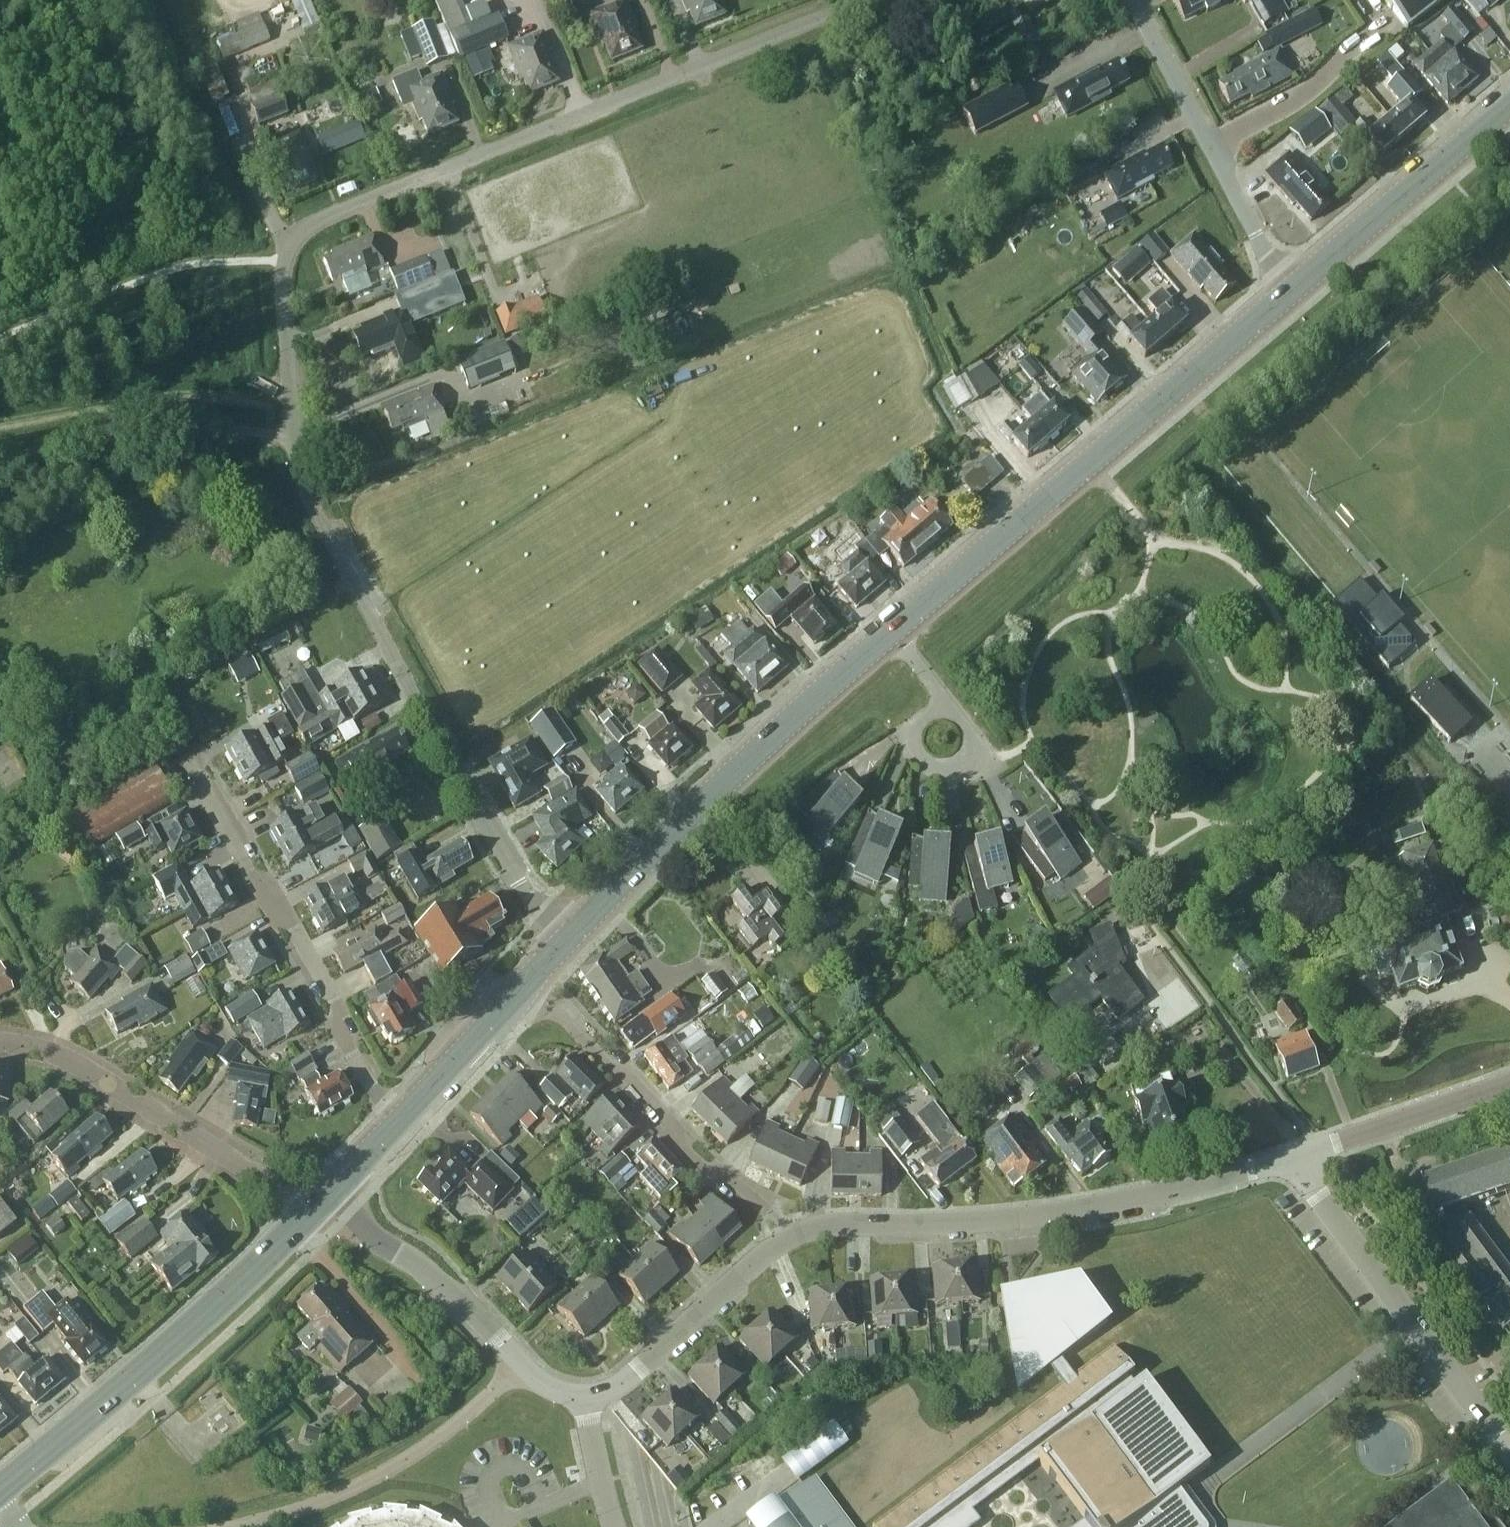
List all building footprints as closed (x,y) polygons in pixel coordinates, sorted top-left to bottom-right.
[(304,30),(319,23),(310,0),(291,0),(304,30)] [(509,38),(498,14),(490,17),(484,2),(465,10),(461,0),(435,0),(460,59),(509,38)] [(591,13),(589,14),(602,47),(605,46),(611,61),(642,49),(634,31),(637,30),(625,0),(623,0),(598,10),(591,13)] [(686,13),(689,12),(696,27),(725,15),(719,0),(681,0),(686,13)] [(1029,11),(1047,2),(1047,3),(1053,0),(1023,0),(1029,11)] [(1184,20),(1205,9),(1207,12),(1229,0),(1173,0),(1184,20)] [(1278,17),(1268,0),(1249,0),(1248,1),(1262,26),(1278,17)] [(1406,30),(1445,0),(1382,0),(1406,30)] [(1489,9),(1500,0),(1482,0),(1489,9)] [(1442,40),(1427,53),(1462,92),(1477,79),(1452,51),(1474,32),(1453,8),(1442,18),(1449,26),(1441,33),(1440,38),(1442,40)] [(1313,9),(1289,22),(1298,38),(1322,25),(1313,9)] [(270,41),(259,13),(237,21),(241,33),(227,38),(234,56),(270,41)] [(1012,25),(1031,63),(1047,55),(1028,16),(1012,25)] [(448,59),(433,20),(411,29),(426,67),(448,59)] [(523,79),(529,94),(559,82),(547,53),(550,51),(543,33),(507,48),(520,80),(523,79)] [(957,56),(969,47),(962,37),(950,45),(957,56)] [(464,59),(472,79),(493,70),(490,63),(494,61),(489,49),(464,59)] [(1292,75),(1278,49),(1234,74),(1235,76),(1218,85),(1230,105),(1249,95),(1251,98),(1292,75)] [(1403,106),(1388,118),(1403,136),(1424,119),(1409,102),(1420,94),(1400,71),(1402,69),(1388,53),(1376,63),(1392,82),(1387,87),(1403,106)] [(1462,92),(1427,53),(1412,66),(1447,104),(1462,92)] [(1035,91),(1056,82),(1046,60),(1026,69),(1035,91)] [(1089,105),(1090,106),(1109,97),(1107,93),(1127,83),(1117,62),(1100,70),(1099,67),(1053,90),(1058,102),(1055,104),(1059,111),(1043,119),(1047,126),(1089,105)] [(404,109),(412,105),(419,121),(422,120),(428,135),(457,123),(450,105),(453,104),(441,74),(422,81),(417,70),(392,81),(404,109)] [(1013,83),(962,109),(975,134),(1026,107),(1013,83)] [(382,103),(375,88),(354,97),(360,112),(382,103)] [(1353,97),(1345,88),(1318,110),(1339,136),(1357,123),(1343,105),(1353,97)] [(288,115),(280,95),(250,107),(258,127),(288,115)] [(1315,110),(1290,130),(1298,140),(1303,135),(1310,130),(1318,140),(1330,130),(1315,110)] [(1403,136),(1388,118),(1373,131),(1362,119),(1354,125),(1366,139),(1369,137),(1382,154),(1403,136)] [(358,123),(317,139),(324,156),(365,140),(358,123)] [(282,178),(288,191),(317,179),(311,163),(313,162),(300,130),(265,145),(279,179),(282,178)] [(1135,189),(1136,190),(1153,180),(1152,177),(1172,167),(1161,147),(1145,155),(1143,153),(1103,174),(1116,199),(1135,189)] [(1318,188),(1288,152),(1264,173),(1291,206),(1294,203),(1309,221),(1329,204),(1316,189),(1318,188)] [(1072,165),(1066,157),(1054,166),(1060,174),(1072,165)] [(1099,178),(1091,162),(1065,176),(1073,191),(1099,178)] [(1127,216),(1119,202),(1099,213),(1107,228),(1127,216)] [(1154,234),(1140,245),(1156,263),(1169,252),(1154,234)] [(1234,285),(1222,272),(1219,269),(1221,266),(1193,234),(1169,255),(1200,290),(1202,288),(1215,302),(1234,285)] [(343,283),(370,272),(384,267),(371,236),(329,252),(331,257),(323,260),(332,281),(341,278),(343,283)] [(1111,269),(1126,285),(1151,264),(1136,247),(1111,269)] [(390,270),(398,292),(434,278),(425,256),(390,270)] [(421,310),(462,291),(454,272),(412,292),(421,310)] [(1076,298),(1097,323),(1107,314),(1086,289),(1076,298)] [(1150,323),(1165,340),(1185,322),(1170,304),(1172,303),(1161,291),(1147,303),(1158,316),(1150,323)] [(537,298),(497,314),(506,336),(546,320),(537,298)] [(395,349),(402,366),(422,358),(402,308),(360,324),(361,327),(363,331),(354,335),(362,357),(372,353),(373,357),(394,349),(395,349)] [(1113,364),(1099,348),(1097,349),(1091,342),(1100,334),(1079,310),(1062,326),(1089,357),(1070,374),(1084,389),(1085,388),(1098,402),(1124,379),(1112,365),(1113,364)] [(1144,357),(1165,340),(1150,323),(1141,330),(1129,317),(1115,330),(1126,343),(1129,340),(1144,357)] [(457,360),(466,382),(496,370),(487,348),(457,360)] [(1018,366),(1031,381),(1041,371),(1028,357),(1018,366)] [(958,379),(971,403),(1001,386),(981,362),(966,371),(967,374),(958,379)] [(641,383),(650,403),(672,393),(662,374),(641,383)] [(402,428),(404,432),(443,416),(431,386),(382,406),(392,432),(402,428)] [(1047,410),(1033,423),(1047,440),(1067,422),(1053,406),(1055,404),(1043,391),(1036,397),(1047,410)] [(1047,440),(1033,423),(1018,436),(1006,423),(999,430),(1011,444),(1013,442),(1027,458),(1047,440)] [(970,473),(984,489),(993,481),(979,465),(970,473)] [(984,489),(970,473),(961,481),(975,497),(984,489)] [(919,500),(901,515),(928,548),(952,529),(929,500),(923,504),(919,500)] [(928,548),(895,508),(880,520),(885,525),(865,540),(879,557),(888,549),(903,568),(928,548)] [(879,557),(865,540),(864,541),(863,540),(854,548),(853,547),(840,557),(844,563),(839,567),(847,577),(837,585),(855,608),(885,584),(868,563),(876,556),(878,558),(879,557)] [(772,568),(781,578),(796,565),(787,555),(772,568)] [(1360,580),(1330,606),(1385,670),(1416,645),(1360,580)] [(770,591),(753,605),(773,629),(789,615),(813,645),(835,627),(823,612),(824,610),(803,584),(780,603),(770,591)] [(696,632),(714,621),(706,607),(688,618),(696,632)] [(738,642),(772,680),(787,668),(753,628),(748,632),(738,621),(728,629),(739,641),(738,642)] [(291,641),(284,628),(255,642),(261,655),(291,641)] [(757,693),(772,680),(738,642),(739,641),(728,629),(721,636),(731,648),(723,654),(757,693)] [(639,665),(662,692),(680,677),(657,650),(639,665)] [(250,655),(228,666),(234,677),(255,665),(250,655)] [(280,697),(299,729),(371,688),(361,670),(332,687),(333,688),(314,700),(304,683),(280,697)] [(740,707),(709,671),(693,684),(705,699),(694,708),(709,725),(713,730),(740,707)] [(1469,723),(1437,689),(1429,680),(1408,700),(1416,709),(1448,743),(1469,723)] [(626,694),(635,705),(646,696),(637,684),(626,694)] [(371,688),(299,729),(296,731),(306,747),(352,720),(353,723),(381,705),(371,688)] [(251,699),(262,724),(284,715),(273,689),(251,699)] [(530,725),(553,759),(576,743),(552,709),(530,725)] [(629,736),(608,710),(598,718),(619,744),(629,736)] [(373,711),(360,719),(366,730),(379,722),(373,711)] [(672,727),(670,729),(656,713),(637,729),(650,744),(648,746),(668,769),(691,749),(672,727)] [(225,749),(235,767),(279,742),(270,726),(255,735),(254,733),(225,749)] [(336,763),(350,789),(373,775),(378,784),(395,774),(388,763),(408,751),(397,732),(380,741),(378,739),(336,763)] [(529,739),(503,754),(488,764),(515,809),(542,793),(531,775),(546,766),(529,739)] [(279,742),(235,767),(245,785),(257,778),(261,785),(279,775),(275,767),(288,759),(279,742)] [(285,767),(295,785),(320,772),(309,753),(285,767)] [(67,813),(89,850),(173,802),(152,765),(67,813)] [(596,792),(615,814),(643,790),(621,765),(603,780),(606,783),(596,792)] [(294,787),(304,805),(329,792),(319,774),(294,787)] [(572,790),(564,776),(544,788),(552,802),(572,790)] [(847,789),(846,790),(832,776),(798,811),(807,820),(804,823),(820,839),(828,831),(830,833),(860,802),(847,789)] [(531,818),(544,839),(535,848),(557,869),(582,843),(568,829),(589,816),(574,791),(531,818)] [(269,829),(279,847),(323,823),(314,807),(299,815),(298,813),(269,829)] [(201,840),(185,812),(146,834),(156,850),(166,845),(173,856),(201,840)] [(359,829),(377,861),(402,847),(384,815),(359,829)] [(884,823),(884,825),(866,817),(845,864),(856,870),(854,874),(877,884),(901,831),(884,823)] [(1055,873),(1059,880),(1080,864),(1045,817),(1030,828),(1031,830),(1015,842),(1045,881),(1055,873)] [(323,823),(279,847),(289,865),(318,848),(317,847),(342,833),(333,818),(323,823)] [(115,836),(124,851),(145,839),(137,824),(115,836)] [(1398,832),(1402,843),(1425,835),(1422,824),(1398,832)] [(968,870),(974,890),(980,912),(997,908),(992,890),(1012,885),(999,839),(974,846),(980,867),(968,870)] [(472,862),(460,842),(425,862),(418,851),(397,863),(418,899),(454,878),(451,874),(472,862)] [(942,891),(946,891),(949,844),(930,843),(930,844),(911,843),(908,888),(920,888),(919,896),(920,896),(919,901),(941,902),(942,891)] [(345,860),(337,846),(305,864),(313,878),(345,860)] [(1388,969),(1396,990),(1396,991),(1416,984),(1426,990),(1435,987),(1439,979),(1438,977),(1460,969),(1443,921),(1460,915),(1436,848),(1397,862),(1417,920),(1412,921),(1416,932),(1381,944),(1382,947),(1370,951),(1378,973),(1388,969)] [(363,871),(367,879),(378,873),(367,852),(348,862),(355,875),(363,871)] [(175,895),(184,911),(227,887),(217,870),(191,885),(178,863),(152,879),(165,901),(175,895)] [(313,916),(360,890),(352,876),(328,889),(326,886),(303,899),(313,916)] [(1096,887),(1106,900),(1118,891),(1108,877),(1096,887)] [(361,893),(360,890),(313,916),(323,933),(345,921),(344,918),(368,905),(367,903),(389,891),(383,881),(361,893)] [(237,905),(227,887),(184,911),(193,928),(208,919),(209,921),(237,905)] [(769,889),(755,900),(747,889),(731,901),(746,920),(736,928),(752,948),(766,937),(773,946),(792,930),(780,915),(786,910),(769,889)] [(460,913),(455,905),(415,929),(442,973),(481,949),(479,946),(493,937),(490,932),(506,923),(489,895),(460,913)] [(974,920),(968,898),(966,898),(963,899),(961,900),(959,902),(957,904),(955,906),(954,908),(953,910),(952,912),(951,915),(951,917),(951,920),(951,922),(951,925),(952,927),(953,930),(954,932),(956,934),(974,920)] [(405,915),(398,904),(381,914),(387,925),(405,915)] [(838,923),(832,912),(818,920),(824,931),(838,923)] [(1123,963),(1109,926),(1090,933),(1096,947),(1067,969),(1074,978),(1049,997),(1067,1021),(1099,997),(1117,1020),(1141,1001),(1116,968),(1123,963)] [(399,929),(381,939),(375,927),(348,942),(349,944),(333,953),(344,974),(364,963),(365,966),(382,957),(382,956),(406,942),(399,929)] [(1036,927),(1027,942),(1038,948),(1047,933),(1036,927)] [(210,945),(201,930),(184,940),(193,956),(210,945)] [(249,978),(249,979),(275,964),(257,933),(227,949),(245,980),(249,978)] [(191,960),(199,974),(211,967),(209,965),(227,955),(221,944),(191,960)] [(65,969),(75,978),(70,983),(89,1000),(107,979),(110,981),(120,969),(124,972),(121,975),(131,983),(147,964),(127,946),(113,962),(96,948),(86,959),(79,953),(70,954),(64,960),(65,969)] [(579,973),(614,1023),(617,1028),(632,1017),(629,1013),(644,1003),(642,1000),(651,993),(647,988),(637,972),(627,979),(622,971),(619,966),(616,962),(616,961),(609,952),(579,973)] [(195,973),(186,956),(164,968),(173,985),(195,973)] [(12,990),(0,965),(0,996),(12,990)] [(702,978),(716,998),(727,990),(712,970),(702,978)] [(414,1029),(405,1015),(422,1004),(409,982),(402,986),(396,977),(375,989),(381,999),(368,1007),(371,1012),(366,1014),(375,1028),(379,1025),(390,1044),(414,1029)] [(138,1023),(139,1026),(155,1018),(155,1016),(165,1011),(151,985),(122,1001),(124,1004),(106,1014),(118,1034),(138,1023)] [(284,1036),(287,1039),(310,1025),(289,991),(266,1005),(267,1007),(247,1019),(264,1048),(284,1036)] [(225,1009),(234,1024),(262,1007),(253,992),(225,1009)] [(1288,1031),(1304,1019),(1288,999),(1273,1011),(1288,1031)] [(655,1032),(656,1034),(664,1028),(651,1011),(621,1032),(633,1048),(655,1032)] [(745,1029),(715,1052),(723,1062),(753,1039),(745,1029)] [(191,1076),(194,1079),(216,1050),(191,1031),(167,1064),(170,1066),(160,1080),(178,1093),(191,1076)] [(1274,1044),(1287,1080),(1317,1069),(1304,1033),(1274,1044)] [(685,1061),(669,1038),(666,1040),(644,1056),(668,1089),(684,1077),(690,1073),(685,1065),(687,1063),(685,1061)] [(230,1040),(217,1057),(229,1066),(242,1049),(230,1040)] [(1061,1074),(1043,1052),(1028,1063),(1030,1066),(1014,1078),(1029,1098),(1061,1074)] [(1098,1079),(1077,1052),(1068,1060),(1089,1087),(1098,1079)] [(306,1054),(271,1075),(272,1083),(279,1078),(282,1083),(295,1075),(299,1082),(300,1082),(301,1084),(302,1083),(315,1075),(315,1074),(317,1072),(306,1054)] [(603,1085),(573,1056),(556,1074),(585,1103),(603,1085)] [(788,1081),(803,1091),(819,1067),(805,1057),(788,1081)] [(260,1106),(264,1106),(270,1071),(231,1064),(228,1083),(237,1084),(234,1104),(237,1104),(233,1123),(256,1127),(260,1106)] [(315,1075),(302,1083),(307,1092),(306,1093),(305,1093),(320,1118),(352,1098),(337,1074),(331,1078),(322,1084),(316,1075),(315,1075)] [(510,1074),(490,1094),(517,1122),(527,1112),(531,1116),(541,1106),(510,1074)] [(538,1088),(559,1109),(572,1095),(552,1074),(538,1088)] [(1074,1075),(1064,1082),(1072,1093),(1081,1086),(1074,1075)] [(1176,1086),(1172,1087),(1168,1076),(1131,1089),(1143,1124),(1146,1123),(1151,1139),(1187,1127),(1181,1110),(1184,1109),(1176,1086)] [(691,1109),(709,1127),(736,1100),(728,1092),(732,1087),(722,1078),(691,1109)] [(25,1102),(9,1116),(34,1144),(68,1115),(50,1094),(32,1109),(25,1102)] [(517,1122),(490,1094),(470,1114),(501,1146),(510,1136),(507,1132),(517,1122)] [(834,1098),(818,1094),(812,1122),(828,1126),(834,1098)] [(589,1129),(597,1137),(625,1111),(611,1095),(578,1125),(585,1133),(589,1129)] [(830,1127),(847,1130),(853,1102),(836,1098),(830,1127)] [(736,1100),(709,1127),(726,1144),(758,1113),(750,1105),(746,1109),(736,1100)] [(933,1103),(916,1116),(939,1146),(920,1161),(939,1187),(975,1160),(960,1139),(961,1138),(933,1103)] [(550,1106),(543,1113),(553,1123),(560,1116),(550,1106)] [(625,1111),(597,1137),(603,1144),(599,1148),(607,1157),(640,1127),(625,1111)] [(979,1141),(1013,1187),(1044,1164),(1031,1147),(1035,1143),(1014,1115),(979,1141)] [(112,1136),(95,1117),(60,1147),(62,1149),(51,1159),(68,1178),(79,1169),(76,1166),(87,1157),(89,1160),(102,1149),(100,1146),(112,1136)] [(882,1131),(901,1157),(920,1143),(901,1117),(882,1131)] [(1086,1121),(1070,1133),(1059,1118),(1043,1130),(1058,1149),(1070,1165),(1071,1164),(1080,1176),(1090,1168),(1092,1169),(1109,1156),(1096,1139),(1098,1137),(1086,1121)] [(748,1162),(774,1174),(790,1139),(777,1133),(780,1128),(767,1122),(748,1162)] [(790,1139),(774,1174),(799,1186),(818,1146),(806,1140),(803,1145),(790,1139)] [(654,1141),(636,1158),(647,1169),(639,1177),(655,1194),(662,1200),(677,1186),(671,1179),(681,1170),(654,1141)] [(520,1157),(509,1147),(500,1156),(511,1167),(520,1157)] [(830,1195),(855,1195),(856,1157),(845,1156),(845,1151),(830,1150),(830,1195)] [(856,1157),(855,1195),(880,1196),(881,1151),(869,1151),(869,1157),(856,1157)] [(1472,1215),(1469,1217),(1461,1206),(1509,1189),(1509,1151),(1423,1181),(1431,1207),(1421,1212),(1482,1300),(1477,1303),(1480,1308),(1486,1304),(1503,1329),(1509,1324),(1509,1270),(1472,1215)] [(156,1172),(141,1153),(107,1179),(103,1173),(91,1181),(95,1186),(102,1181),(118,1201),(130,1192),(132,1195),(145,1185),(143,1182),(156,1172)] [(440,1206),(463,1183),(487,1206),(490,1210),(497,1203),(510,1189),(506,1185),(483,1163),(482,1163),(477,1168),(470,1175),(448,1153),(417,1184),(440,1206)] [(630,1164),(621,1153),(599,1173),(603,1177),(596,1183),(604,1193),(611,1186),(617,1193),(626,1185),(618,1175),(630,1164)] [(76,1192),(67,1181),(48,1196),(57,1207),(76,1192)] [(704,1208),(693,1218),(720,1247),(740,1227),(710,1195),(700,1204),(704,1208)] [(533,1198),(506,1222),(520,1237),(547,1213),(533,1198)] [(82,1224),(90,1218),(77,1200),(68,1206),(82,1224)] [(135,1216),(124,1201),(98,1220),(110,1236),(135,1216)] [(0,1203),(0,1236),(16,1224),(0,1203)] [(669,1218),(658,1206),(643,1220),(656,1235),(666,1226),(664,1223),(669,1218)] [(150,1265),(156,1272),(171,1292),(216,1256),(198,1234),(201,1232),(186,1214),(161,1235),(172,1248),(150,1265)] [(58,1216),(46,1225),(54,1236),(66,1226),(58,1216)] [(720,1247),(693,1218),(682,1228),(679,1224),(668,1233),(699,1266),(720,1247)] [(158,1237),(144,1220),(117,1242),(131,1259),(158,1237)] [(28,1236),(20,1243),(30,1256),(39,1249),(28,1236)] [(652,1244),(634,1260),(660,1288),(678,1272),(652,1244)] [(512,1295),(541,1269),(526,1251),(497,1278),(512,1295)] [(660,1288),(634,1260),(617,1276),(643,1304),(660,1288)] [(977,1264),(954,1265),(957,1302),(980,1300),(977,1264)] [(957,1302),(954,1265),(932,1267),(935,1304),(957,1302)] [(557,1286),(541,1269),(512,1295),(528,1312),(557,1286)] [(574,1293),(601,1321),(618,1305),(591,1277),(574,1293)] [(892,1278),(895,1315),(917,1313),(914,1277),(892,1278)] [(895,1315),(892,1278),(870,1280),(873,1317),(895,1315)] [(1060,1356),(1108,1322),(1078,1281),(1013,1293),(1001,1296),(1018,1386),(1049,1364),(1060,1356)] [(314,1346),(340,1374),(347,1367),(375,1342),(330,1293),(328,1295),(320,1287),(297,1308),(309,1320),(306,1323),(310,1327),(297,1339),(309,1351),(314,1346)] [(852,1289),(832,1291),(836,1328),(855,1326),(852,1289)] [(836,1328),(832,1291),(808,1293),(811,1330),(836,1328)] [(67,1342),(65,1343),(84,1365),(107,1346),(88,1322),(86,1324),(67,1300),(56,1309),(42,1293),(23,1308),(43,1333),(53,1324),(67,1342)] [(601,1321),(574,1293),(557,1309),(583,1337),(601,1321)] [(756,1325),(781,1353),(798,1338),(773,1310),(756,1325)] [(24,1318),(14,1326),(15,1327),(24,1338),(29,1344),(39,1336),(24,1318)] [(781,1353),(756,1325),(740,1341),(765,1368),(781,1353)] [(960,1348),(959,1335),(947,1336),(948,1348),(960,1348)] [(987,1354),(987,1342),(979,1342),(979,1354),(987,1354)] [(11,1343),(0,1352),(0,1370),(3,1374),(7,1371),(17,1382),(35,1405),(64,1380),(46,1358),(36,1366),(26,1354),(23,1356),(15,1346),(11,1343)] [(868,1344),(869,1360),(882,1359),(881,1343),(868,1344)] [(1208,1526),(1180,1489),(1211,1466),(1146,1379),(1133,1388),(1127,1379),(1135,1373),(1114,1345),(1074,1375),(1060,1356),(1049,1364),(1064,1383),(873,1524),(875,1526),(974,1526),(980,1522),(972,1512),(1039,1462),(1083,1521),(1076,1526),(1208,1526)] [(721,1347),(705,1362),(730,1389),(746,1374),(721,1347)] [(846,1351),(835,1351),(836,1363),(846,1362),(846,1351)] [(730,1389),(705,1362),(689,1377),(714,1404),(730,1389)] [(376,1419),(350,1389),(331,1406),(343,1419),(352,1411),(374,1436),(389,1424),(381,1415),(376,1419)] [(659,1405),(684,1432),(700,1417),(675,1390),(659,1405)] [(379,1404),(387,1413),(398,1403),(390,1394),(379,1404)] [(768,1408),(776,1401),(771,1395),(763,1402),(768,1408)] [(16,1419),(0,1399),(0,1433),(16,1419)] [(684,1432),(659,1405),(643,1420),(667,1447),(684,1432)] [(725,1410),(714,1419),(733,1440),(743,1431),(725,1410)] [(797,1483),(849,1443),(833,1422),(781,1461),(797,1483)] [(843,1435),(852,1429),(847,1422),(838,1428),(843,1435)] [(319,1444),(322,1431),(307,1427),(304,1440),(319,1444)] [(690,1479),(680,1466),(667,1477),(677,1489),(690,1479)] [(1384,1526),(1486,1526),(1450,1478),(1384,1526)] [(814,1479),(774,1509),(775,1510),(767,1516),(776,1526),(850,1526),(814,1479)] [(440,1526),(441,1522),(419,1512),(419,1513),(420,1513),(419,1517),(406,1516),(407,1512),(406,1512),(383,1510),(383,1511),(384,1515),(372,1518),(371,1515),(370,1515),(347,1521),(348,1522),(350,1525),(347,1526),(442,1526),(440,1526)]
